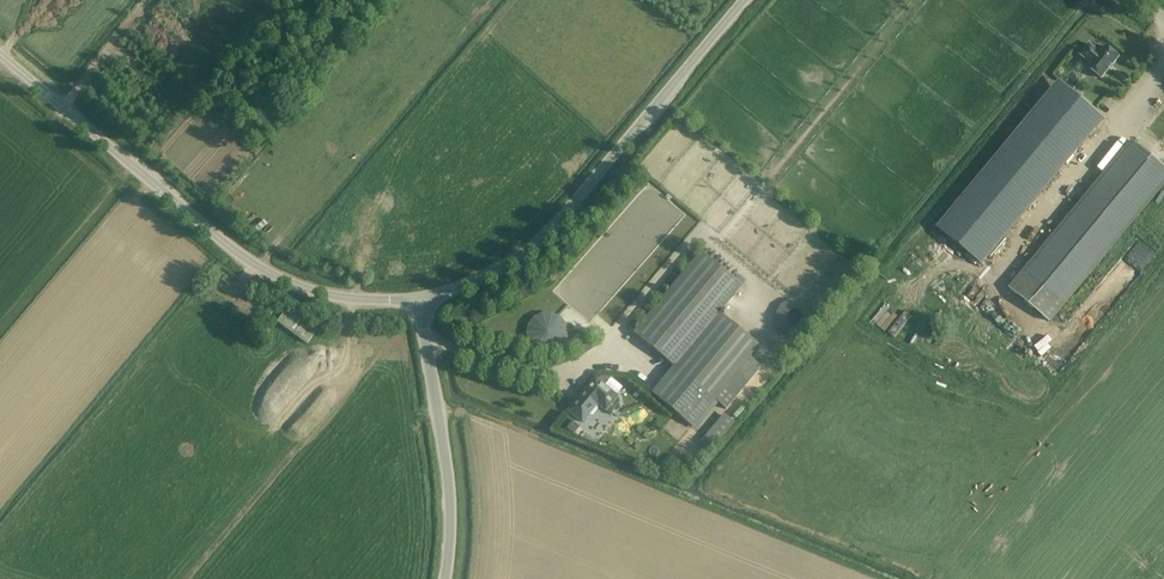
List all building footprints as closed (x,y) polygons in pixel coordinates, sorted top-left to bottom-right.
[(1090,44),(1081,55),(1092,64),(1089,68),(1102,79),(1119,58),(1106,47),(1101,53),(1090,44)] [(1010,288),(1051,322),(1163,186),(1163,167),(1132,141),(1010,288)] [(701,252),(633,333),(674,367),(651,393),(692,427),(699,418),(714,400),(718,403),(726,409),(748,382),(737,373),(750,357),(759,346),(719,313),(742,286),(734,280),(710,260),(701,252)] [(277,323),(307,345),(317,331),(286,309),(277,323)] [(528,324),(526,333),(528,342),(533,350),(541,354),(551,354),(559,351),(566,344),(568,335),(566,325),(561,318),(553,313),(543,313),(535,317),(528,324)] [(595,378),(568,411),(582,423),(588,415),(590,416),(593,416),(597,411),(597,408),(595,407),(598,404),(606,411),(618,397),(595,378)] [(707,439),(701,448),(709,454),(715,446),(715,445),(707,439)]
